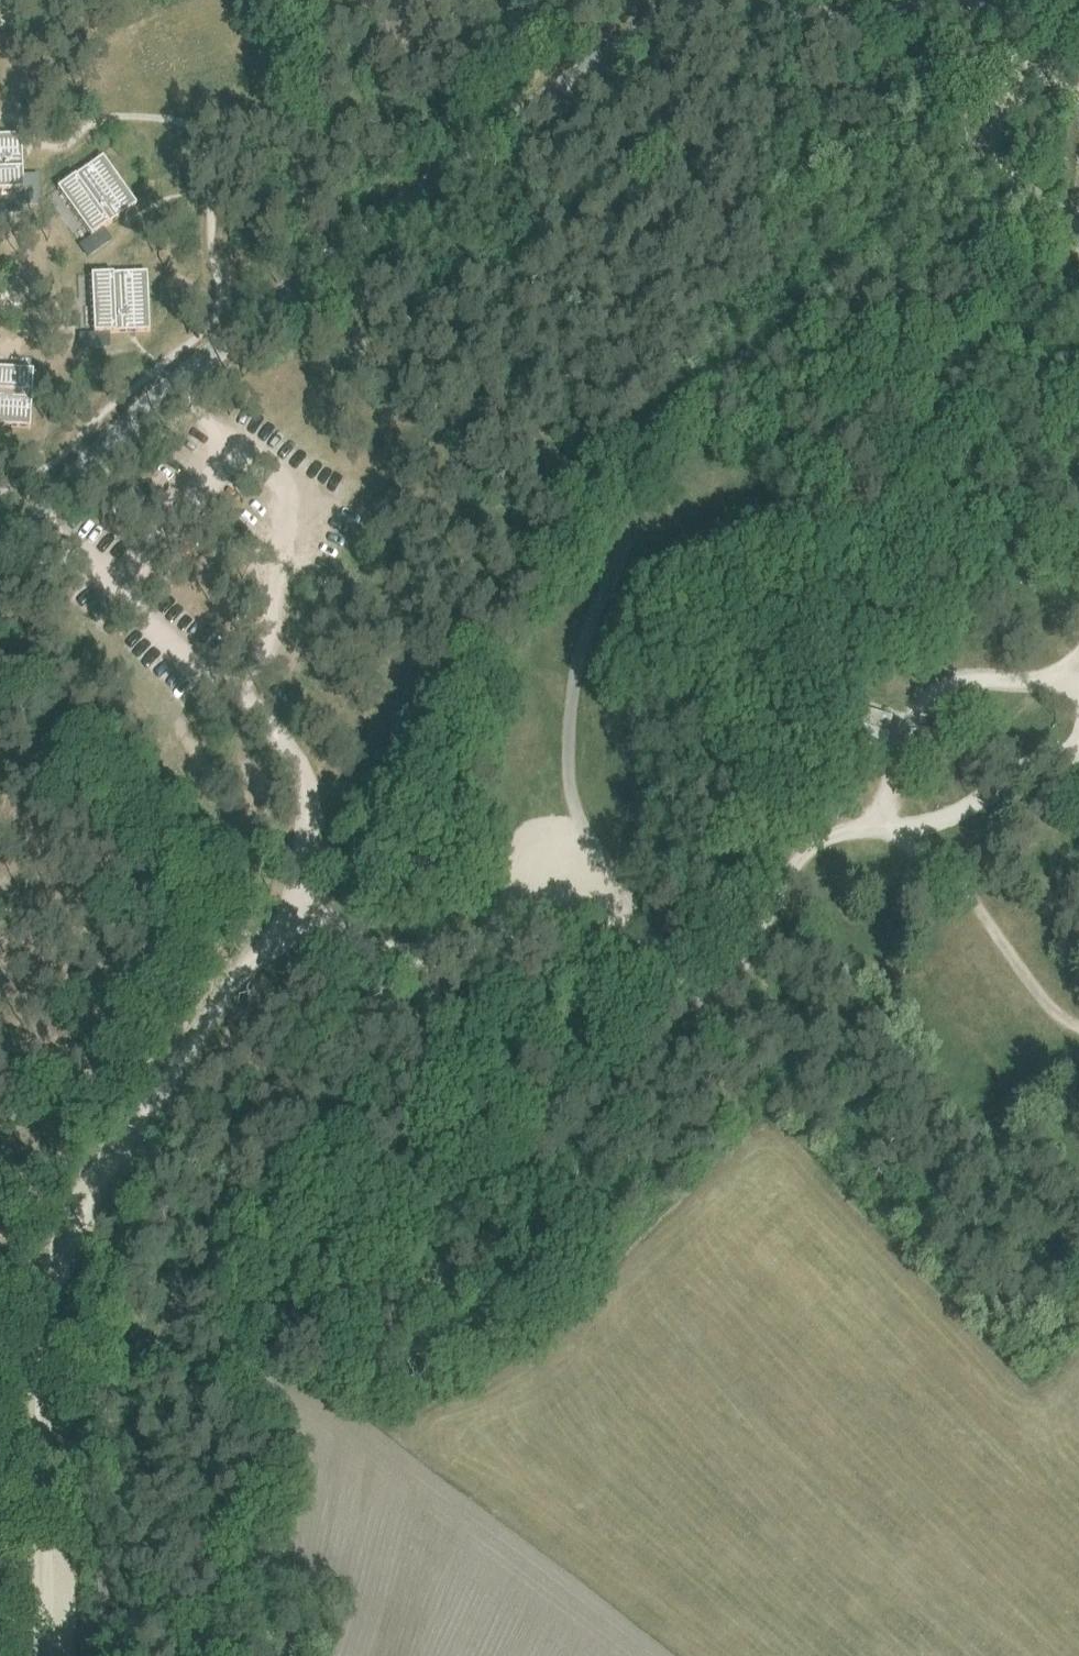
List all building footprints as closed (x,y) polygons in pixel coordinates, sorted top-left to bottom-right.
[(0,135),(0,191),(25,190),(23,134),(0,135)] [(138,204),(104,156),(58,188),(92,236),(138,204)] [(151,330),(148,272),(92,274),(95,333),(151,330)] [(31,427),(34,371),(0,369),(0,425),(31,427)] [(864,764),(879,715),(851,706),(836,755),(864,764)]
